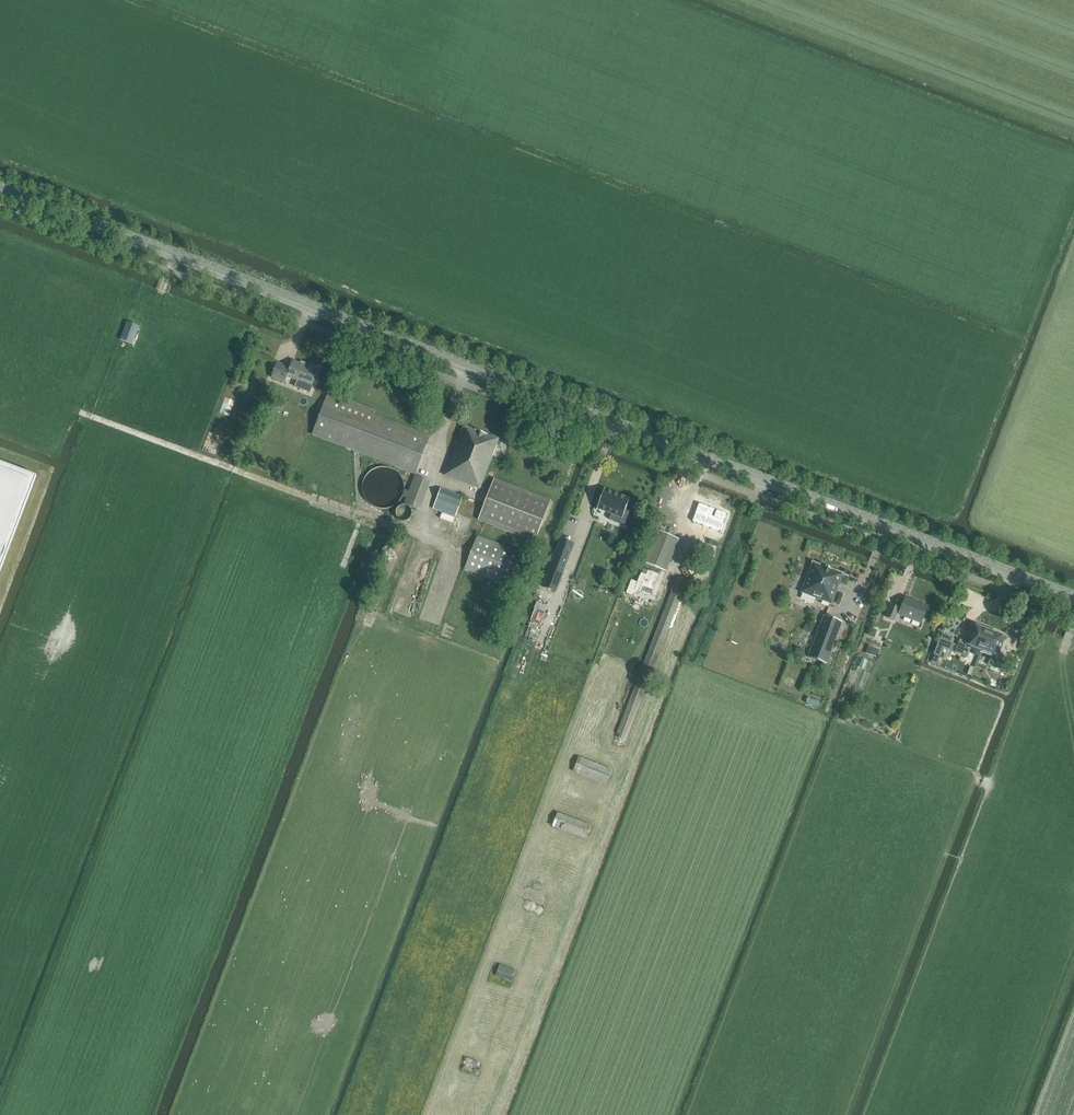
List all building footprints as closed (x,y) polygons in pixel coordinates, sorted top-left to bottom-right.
[(140,327),(128,323),(121,341),(132,345),(140,327)] [(278,363),(272,379),(279,381),(285,384),(288,378),(297,381),(294,387),(310,393),(312,387),(318,372),(294,362),(291,368),(285,366),(278,363)] [(313,436),(415,475),(417,470),(430,437),(374,416),(375,412),(329,394),(313,436)] [(499,440),(464,427),(445,476),(481,489),(499,440)] [(36,477),(0,463),(0,572),(36,477)] [(404,491),(404,487),(404,483),(403,480),(401,476),(399,473),(396,470),(392,468),(388,467),(385,466),(381,466),(377,467),(373,469),(370,471),(367,474),(365,477),(363,481),(363,485),(362,489),(363,493),(365,496),(367,500),(369,503),(373,505),(376,507),(380,508),(384,508),(388,507),(392,506),(395,504),(398,502),(401,499),(403,495),(404,491)] [(415,476),(427,480),(429,475),(417,470),(415,475),(415,476)] [(535,543),(551,502),(494,480),(478,521),(535,543)] [(455,518),(463,498),(441,489),(433,509),(455,518)] [(604,489),(597,509),(597,510),(598,508),(611,514),(609,519),(625,525),(630,511),(626,509),(630,498),(629,498),(629,499),(605,490),(605,489),(604,489)] [(672,512),(681,516),(687,500),(677,496),(672,512)] [(413,514),(413,511),(412,509),(411,507),(409,505),(406,504),(404,504),(401,504),(399,506),(397,507),(396,510),(396,512),(396,515),(397,517),(399,519),(401,520),(403,521),(406,521),(408,520),(410,518),(412,516),(413,514)] [(723,534),(730,515),(701,504),(694,522),(723,534)] [(666,571),(678,540),(656,531),(644,562),(666,571)] [(636,538),(630,535),(625,545),(631,548),(636,538)] [(517,590),(530,558),(478,538),(465,570),(517,590)] [(544,588),(557,592),(575,545),(562,540),(544,588)] [(833,605),(844,574),(813,563),(802,594),(833,605)] [(631,580),(626,593),(632,595),(635,589),(651,595),(659,575),(644,569),(642,574),(641,573),(637,583),(631,580)] [(693,585),(676,578),(613,741),(625,745),(682,597),(688,599),(693,585)] [(409,597),(406,604),(414,608),(417,601),(409,597)] [(922,623),(928,608),(906,598),(901,610),(892,606),(887,618),(894,621),(897,613),(922,623)] [(828,665),(843,623),(825,616),(809,658),(828,665)] [(971,647),(983,651),(990,632),(989,632),(988,630),(984,628),(980,629),(974,627),(968,644),(960,641),(955,653),(967,657),(971,647)] [(998,656),(1004,638),(998,636),(997,634),(993,632),(991,632),(990,632),(983,651),(993,655),(989,666),(1000,670),(1005,658),(998,656)] [(866,653),(877,657),(879,649),(868,645),(866,653)] [(937,664),(940,657),(935,654),(932,662),(937,664)] [(579,757),(573,772),(607,785),(612,770),(579,757)] [(557,813),(552,827),(586,840),(592,826),(557,813)] [(500,964),(496,976),(512,982),(516,970),(500,964)] [(465,1057),(460,1070),(477,1075),(482,1063),(465,1057)]
